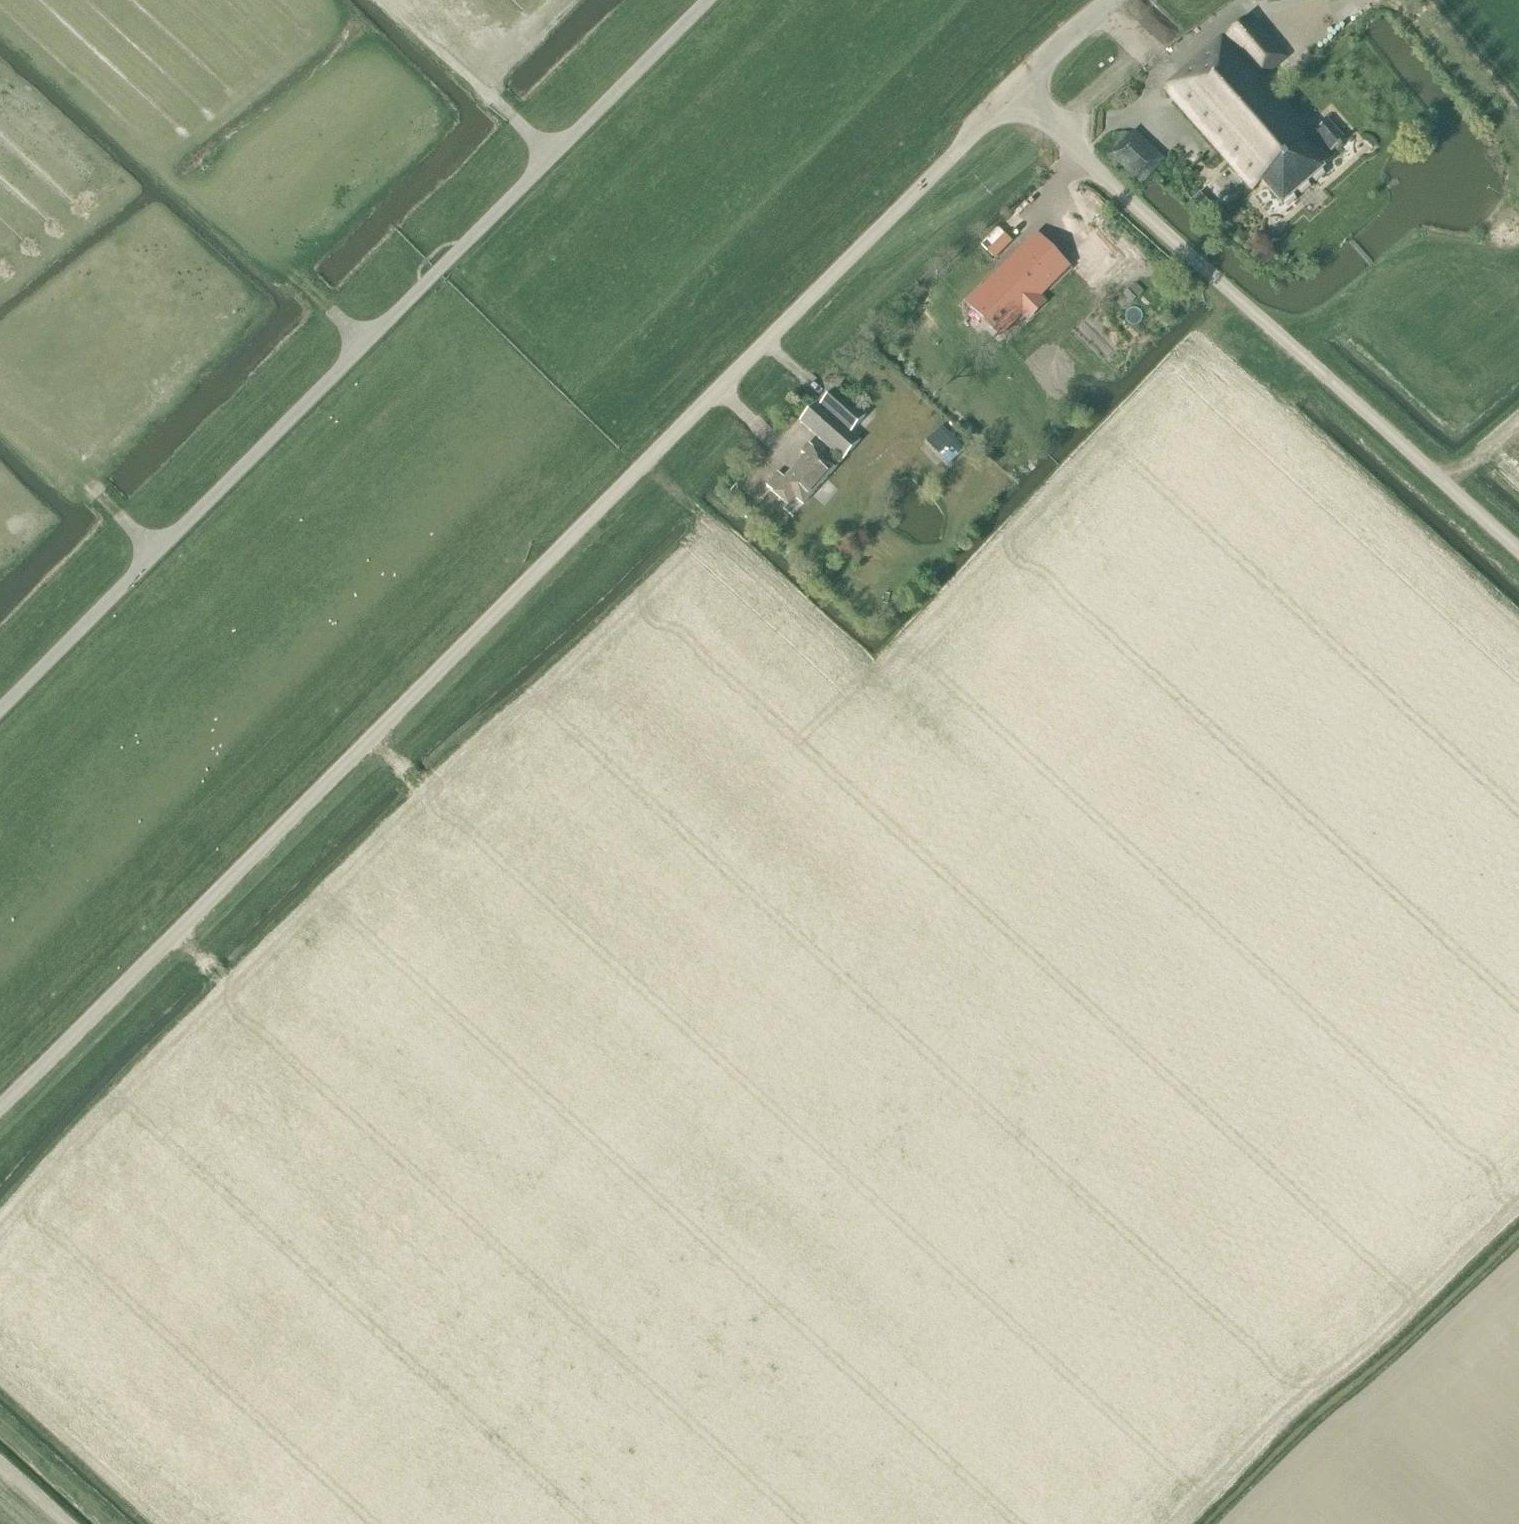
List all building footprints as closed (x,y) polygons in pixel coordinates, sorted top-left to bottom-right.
[(1311,136),(1259,77),(1282,56),(1248,17),(1165,89),(1252,190),(1261,182),(1282,206),(1324,169),(1322,168),(1331,160),(1327,155),(1343,141),(1330,126),(1327,123),(1311,136)] [(1140,187),(1164,161),(1133,131),(1108,156),(1140,187)] [(1215,211),(1199,193),(1190,201),(1206,219),(1215,211)] [(1038,237),(969,307),(996,334),(1065,264),(1038,237)] [(1130,303),(1143,291),(1135,283),(1123,295),(1130,303)] [(864,416),(834,389),(819,406),(816,403),(799,423),(842,460),(859,440),(849,432),(864,416)] [(968,453),(941,426),(932,434),(959,461),(968,453)] [(802,505),(833,469),(810,449),(811,448),(806,444),(799,453),(803,456),(783,480),(777,474),(766,487),(782,502),(789,493),(802,505)]
